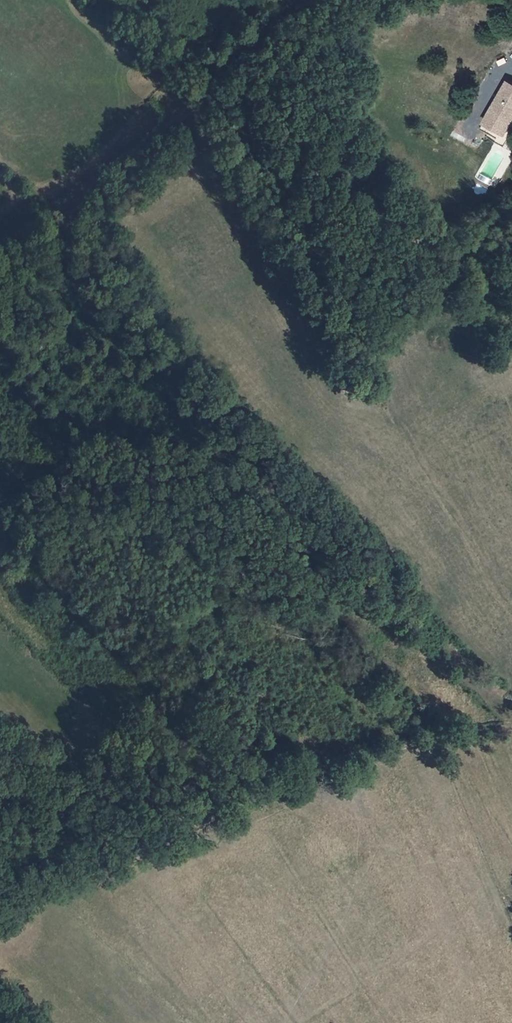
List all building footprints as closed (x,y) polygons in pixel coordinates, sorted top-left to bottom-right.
[(504,69),(481,112),(498,122),(511,96),(511,74),(504,69)] [(233,108),(223,98),(216,105),(227,116),(233,108)] [(345,372),(334,374),(337,386),(348,383),(345,372)]
